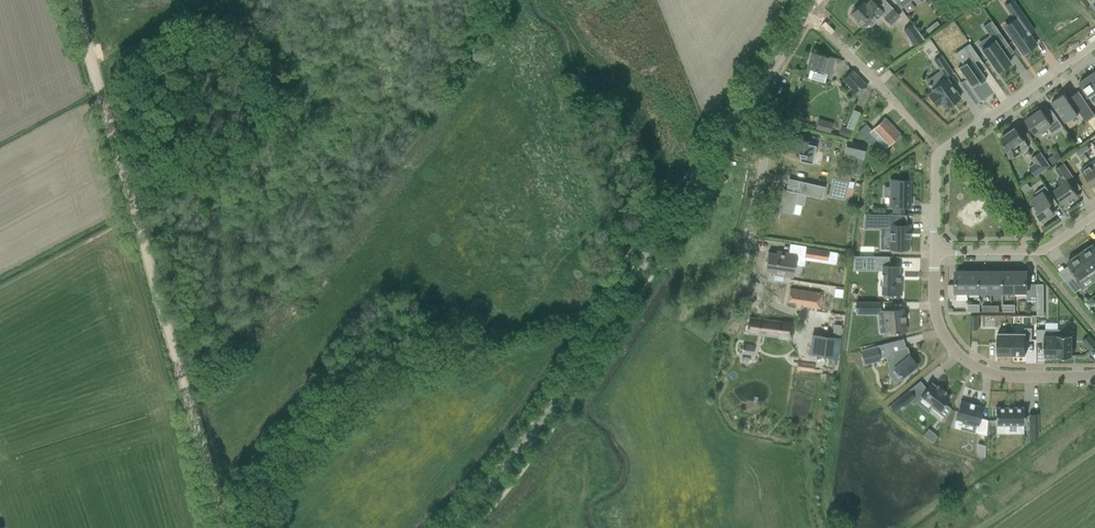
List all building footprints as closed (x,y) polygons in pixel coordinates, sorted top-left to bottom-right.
[(890,24),(899,15),(888,4),(882,10),(872,0),(871,0),(865,5),(862,2),(857,7),(855,8),(853,9),(852,11),(851,13),(857,20),(856,21),(863,28),(869,21),(871,23),(873,24),(876,21),(876,18),(880,14),(890,24)] [(1004,6),(1018,26),(1008,33),(1023,54),(1036,45),(1029,34),(1034,30),(1012,0),(1004,6)] [(992,39),(980,48),(996,70),(999,68),(1000,69),(1007,65),(1006,63),(1009,61),(1000,48),(1007,43),(990,19),(982,25),(992,39)] [(937,20),(926,28),(931,34),(941,26),(937,20)] [(913,23),(904,30),(914,45),(924,39),(913,23)] [(1047,38),(1034,46),(1040,56),(1054,47),(1047,38)] [(969,43),(955,53),(963,64),(958,68),(971,87),(979,81),(981,83),(986,79),(974,62),(977,60),(978,61),(980,59),(969,43)] [(830,75),(835,58),(811,52),(807,68),(813,70),(810,78),(821,81),(823,73),(830,75)] [(934,61),(945,77),(952,72),(941,56),(934,61)] [(852,70),(842,79),(858,95),(867,86),(852,70)] [(1093,73),(1094,75),(1090,77),(1089,76),(1079,83),(1088,96),(1094,92),(1094,72),(1093,73)] [(931,89),(933,91),(928,94),(937,107),(941,104),(944,108),(960,97),(947,78),(931,89)] [(1051,102),(1066,122),(1080,112),(1086,120),(1094,114),(1079,91),(1070,97),(1071,98),(1069,99),(1064,93),(1051,102)] [(847,126),(854,129),(861,112),(854,109),(847,126)] [(1047,117),(1041,109),(1026,120),(1036,135),(1047,127),(1052,134),(1063,126),(1053,112),(1047,117)] [(820,118),(817,128),(832,133),(835,122),(820,118)] [(873,129),(889,145),(900,135),(884,119),(873,129)] [(866,124),(857,132),(869,145),(876,139),(870,132),(872,131),(866,124)] [(842,126),(840,134),(849,137),(852,129),(842,126)] [(1001,137),(1010,158),(1020,153),(1029,147),(1024,140),(1015,127),(1001,137)] [(791,151),(798,152),(797,154),(799,155),(798,160),(811,162),(815,142),(794,137),(791,151)] [(865,148),(849,144),(847,156),(854,157),(863,159),(865,148)] [(1035,163),(1029,167),(1036,176),(1050,166),(1040,152),(1031,158),(1035,163)] [(1058,152),(1048,158),(1053,164),(1062,157),(1058,152)] [(1091,162),(1081,169),(1092,186),(1094,184),(1094,168),(1091,162)] [(1060,176),(1058,177),(1060,181),(1059,182),(1061,185),(1054,190),(1065,207),(1075,200),(1074,198),(1078,195),(1070,182),(1075,179),(1064,163),(1055,169),(1060,176)] [(833,177),(829,196),(845,199),(846,195),(847,187),(849,181),(833,177)] [(890,187),(890,197),(890,206),(893,206),(892,213),(903,213),(903,207),(910,207),(911,180),(895,180),(890,180),(890,187)] [(783,190),(779,211),(793,214),(797,194),(822,199),(825,187),(799,181),(797,188),(791,186),(791,187),(793,188),(792,192),(783,190)] [(1058,204),(1045,185),(1035,192),(1038,197),(1032,201),(1035,205),(1032,207),(1038,215),(1036,216),(1039,222),(1042,221),(1043,222),(1052,216),(1052,217),(1053,216),(1051,213),(1054,212),(1052,208),(1058,204)] [(858,214),(856,226),(861,226),(861,229),(882,229),(882,249),(902,250),(902,238),(903,238),(903,233),(902,233),(902,225),(898,225),(898,215),(858,214)] [(863,233),(863,254),(876,254),(876,233),(863,233)] [(1081,250),(1082,251),(1081,252),(1093,270),(1094,268),(1094,245),(1094,243),(1089,247),(1087,245),(1081,250)] [(807,247),(805,259),(827,263),(829,250),(807,247)] [(768,252),(765,271),(784,274),(783,276),(793,278),(796,254),(784,252),(783,254),(768,252)] [(1093,270),(1081,252),(1076,256),(1075,254),(1069,258),(1070,260),(1068,261),(1077,275),(1073,277),(1072,276),(1066,281),(1075,293),(1082,287),(1079,284),(1089,277),(1087,274),(1093,270)] [(875,256),(875,267),(882,267),(882,293),(902,293),(902,281),(899,281),(899,280),(898,280),(898,277),(900,277),(899,277),(899,267),(889,267),(889,256),(875,256)] [(968,294),(968,271),(955,271),(955,284),(948,284),(948,298),(956,298),(956,294),(968,294)] [(979,292),(979,271),(968,271),(968,294),(968,292),(979,292)] [(991,292),(991,271),(979,271),(979,292),(991,292)] [(1003,292),(1003,271),(991,271),(991,292),(1003,292)] [(1015,294),(1015,271),(1003,271),(1003,292),(1014,292),(1014,294),(1015,294)] [(1027,294),(1027,271),(1015,271),(1015,294),(1027,294)] [(792,289),(790,301),(797,302),(797,305),(822,309),(824,294),(792,289)] [(858,301),(858,311),(881,311),(882,302),(858,301)] [(903,309),(885,311),(887,333),(905,331),(904,321),(906,321),(905,315),(904,315),(903,309)] [(979,315),(971,315),(971,329),(979,329),(979,315)] [(749,317),(747,333),(787,338),(791,339),(793,323),(789,322),(749,317)] [(837,358),(841,325),(834,324),(832,337),(812,334),(809,354),(837,358)] [(1025,333),(1011,333),(1011,355),(1025,355),(1025,344),(1032,344),(1032,330),(1025,330),(1025,333)] [(1045,330),(1037,330),(1037,344),(1044,344),(1044,357),(1058,356),(1058,335),(1045,335),(1045,330)] [(1011,333),(998,333),(998,355),(1011,355),(1011,333)] [(1072,335),(1058,335),(1058,356),(1072,356),(1072,335)] [(1083,340),(1092,351),(1094,348),(1094,342),(1089,335),(1083,340)] [(891,342),(861,350),(864,364),(871,362),(870,361),(880,358),(885,357),(889,356),(892,367),(893,368),(902,378),(918,365),(912,359),(909,356),(910,356),(909,355),(907,347),(905,347),(893,350),(891,342)] [(740,347),(739,350),(742,351),(741,353),(748,354),(752,355),(753,351),(754,346),(743,344),(742,348),(740,347)] [(798,360),(796,369),(800,369),(813,371),(814,364),(801,362),(801,361),(798,360)] [(930,383),(920,397),(932,406),(929,410),(944,421),(950,408),(944,404),(949,397),(943,393),(944,391),(937,386),(936,388),(930,383)] [(897,400),(903,407),(914,397),(909,391),(897,400)] [(986,434),(988,419),(980,417),(983,405),(961,399),(956,418),(978,424),(976,431),(986,434)] [(995,425),(1006,425),(1006,431),(1016,431),(1016,425),(1024,425),(1024,407),(995,407),(995,425)] [(1038,413),(1029,413),(1029,426),(1038,426),(1038,413)] [(928,429),(923,435),(932,442),(936,435),(928,429)] [(978,444),(977,455),(984,457),(985,446),(978,444)]
